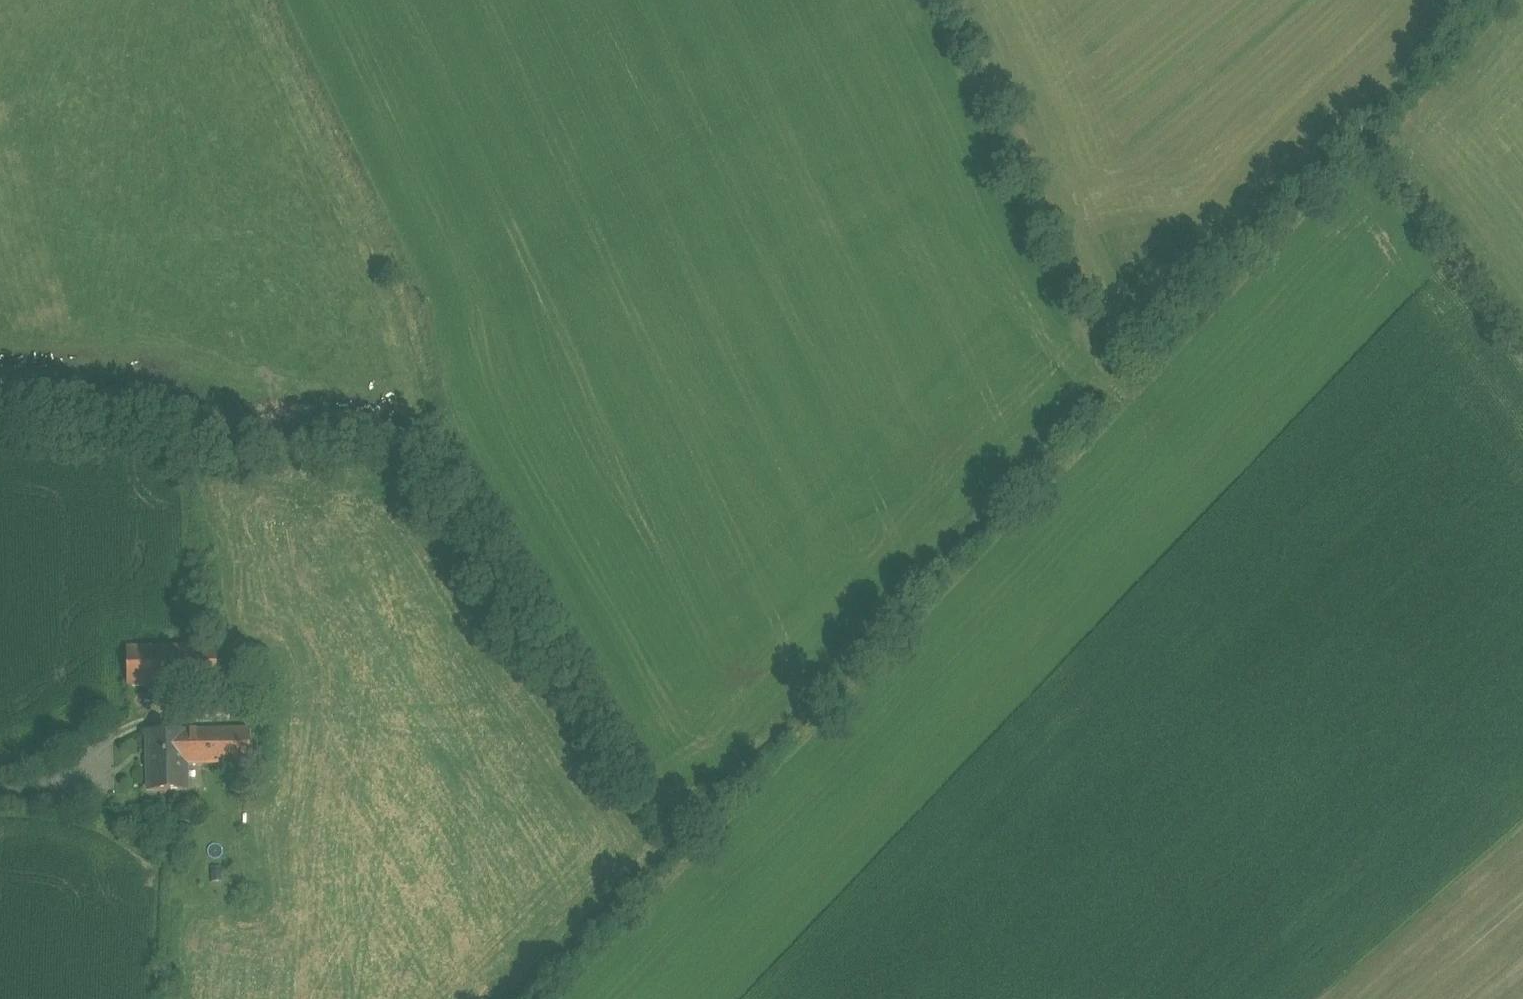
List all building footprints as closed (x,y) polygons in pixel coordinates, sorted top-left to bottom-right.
[(216,647),(186,647),(186,646),(126,647),(127,684),(186,685),(186,684),(245,683),(245,655),(216,656),(216,647)] [(250,729),(185,731),(186,763),(250,762),(250,729)] [(185,731),(185,730),(147,731),(149,790),(187,789),(186,764),(186,763),(185,731)]
